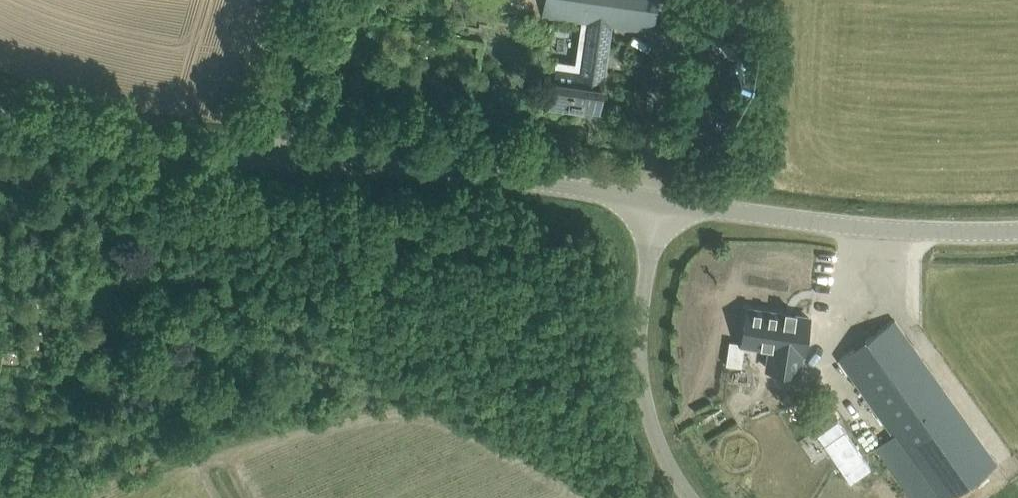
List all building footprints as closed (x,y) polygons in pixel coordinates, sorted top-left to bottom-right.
[(589,21),(611,24),(651,30),(655,0),(503,0),(502,6),(502,8),(589,21)] [(611,24),(589,21),(583,66),(557,63),(551,103),(599,110),(611,24)] [(747,309),(742,342),(771,347),(769,360),(768,368),(788,371),(790,371),(800,373),(803,352),(806,338),(809,318),(747,309)] [(860,387),(939,497),(948,497),(997,463),(894,319),(839,358),(860,387)] [(732,408),(707,420),(713,431),(738,419),(732,408)]
